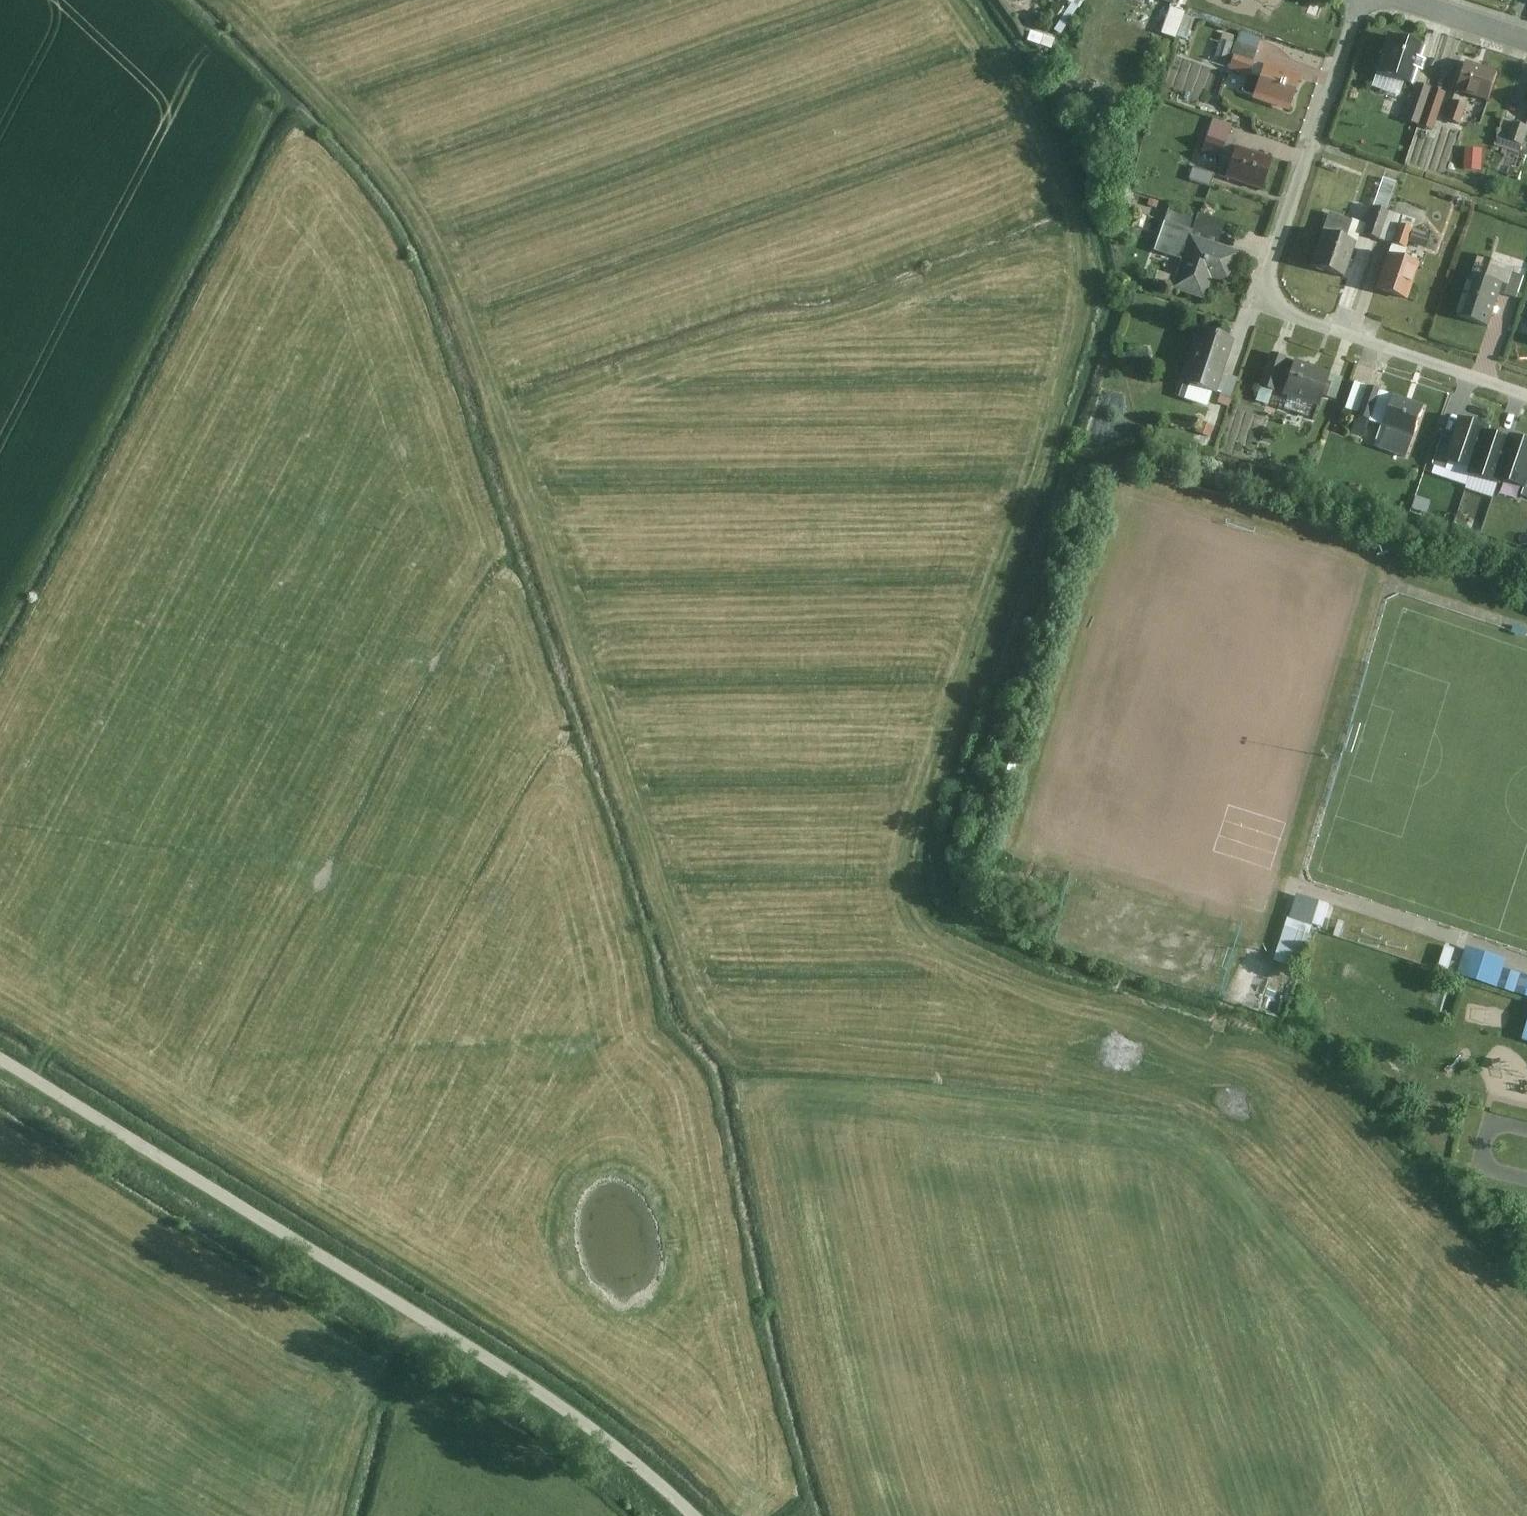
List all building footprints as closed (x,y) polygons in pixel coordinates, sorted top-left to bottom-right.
[(1075,2),(1058,28),(1063,32),(1084,0),(1072,0),(1075,2)] [(1191,40),(1199,14),(1174,5),(1165,31),(1191,40)] [(1054,46),(1057,36),(1033,28),(1030,38),(1054,46)] [(1290,108),(1302,72),(1257,57),(1263,37),(1242,30),(1231,65),(1247,70),(1240,92),(1290,108)] [(1416,80),(1427,46),(1391,34),(1379,67),(1416,80)] [(1229,61),(1234,43),(1222,39),(1217,57),(1229,61)] [(1487,98),(1497,71),(1465,59),(1455,85),(1487,98)] [(1435,127),(1447,90),(1423,82),(1411,119),(1435,127)] [(1468,102),(1455,98),(1449,117),(1462,121),(1468,102)] [(1526,137),(1526,123),(1510,117),(1500,145),(1521,152),(1526,137)] [(1227,141),(1208,135),(1204,147),(1223,154),(1227,141)] [(1267,186),(1276,156),(1237,144),(1228,174),(1267,186)] [(1211,183),(1215,173),(1195,165),(1191,175),(1211,183)] [(1369,222),(1362,230),(1410,247),(1413,239),(1430,245),(1434,233),(1401,221),(1404,213),(1389,207),(1399,180),(1385,176),(1369,222)] [(1228,220),(1174,201),(1158,248),(1186,257),(1176,286),(1209,297),(1216,277),(1234,283),(1244,252),(1220,243),(1228,220)] [(1362,230),(1369,222),(1334,209),(1314,263),(1346,275),(1362,230)] [(1454,310),(1488,323),(1504,280),(1490,275),(1497,256),(1478,249),(1454,310)] [(1422,264),(1393,252),(1380,285),(1409,296),(1422,264)] [(1526,276),(1526,273),(1516,268),(1507,290),(1519,295),(1526,276)] [(1235,337),(1199,326),(1178,392),(1205,401),(1210,387),(1223,391),(1220,401),(1232,405),(1241,377),(1224,372),(1235,337)] [(1288,357),(1274,352),(1262,384),(1276,389),(1288,357)] [(1314,415),(1329,372),(1293,359),(1282,391),(1288,393),(1284,405),(1314,415)] [(1410,457),(1428,404),(1358,380),(1348,408),(1359,412),(1352,432),(1366,436),(1364,441),(1410,457)] [(1459,418),(1444,461),(1471,470),(1470,474),(1496,483),(1497,479),(1524,488),(1526,480),(1526,441),(1512,436),(1510,442),(1484,433),(1486,427),(1459,418)] [(1213,423),(1203,420),(1200,430),(1210,433),(1213,423)] [(1316,896),(1306,892),(1298,916),(1294,914),(1281,955),(1302,962),(1313,929),(1315,921),(1309,919),(1316,896)] [(1509,957),(1469,945),(1460,972),(1517,990),(1522,970),(1506,966),(1509,957)]
